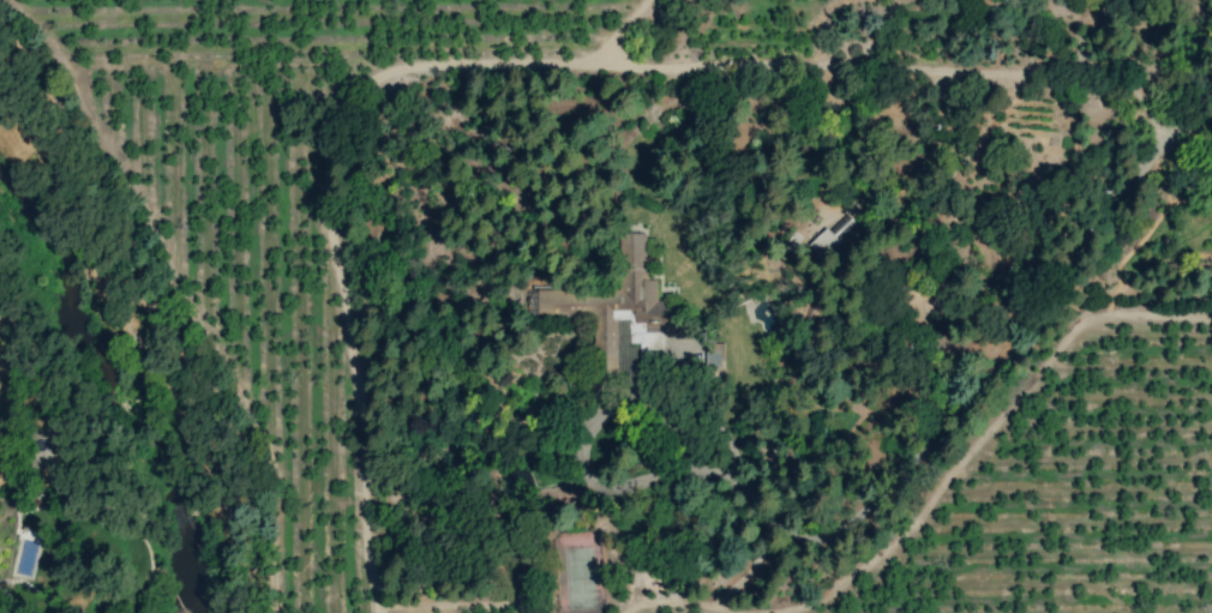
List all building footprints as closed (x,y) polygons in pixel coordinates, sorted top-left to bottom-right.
[(809,243),(822,258),(840,242),(827,227),(809,243)] [(594,317),(592,351),(605,351),(604,371),(638,372),(639,361),(665,362),(667,301),(657,301),(658,280),(647,279),(649,234),(622,233),(620,287),(603,286),(603,289),(533,286),(532,314),(594,317)] [(722,342),(705,343),(707,368),(723,367),(722,342)]
